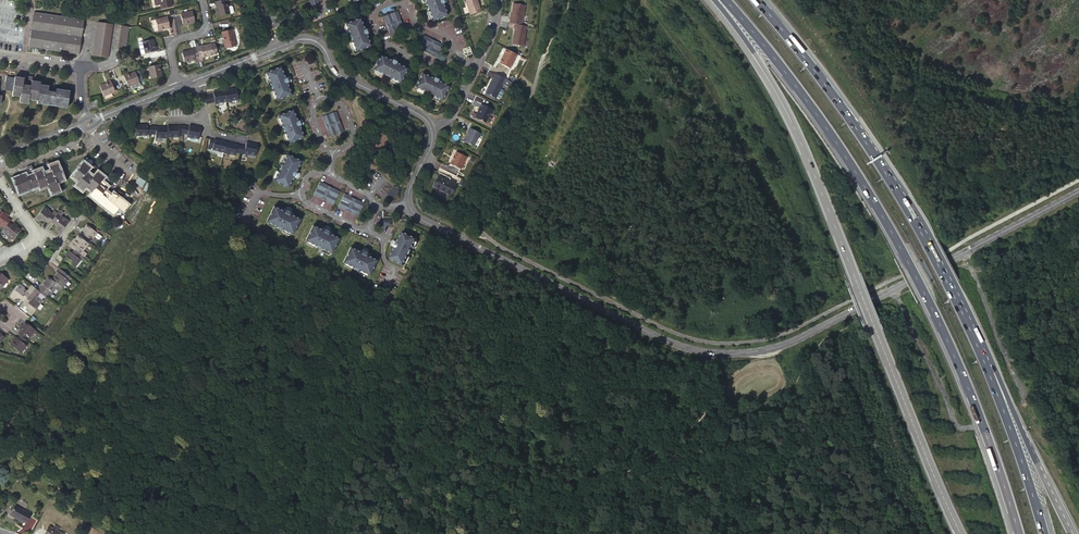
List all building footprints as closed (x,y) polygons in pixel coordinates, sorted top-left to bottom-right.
[(172,6),(170,0),(159,0),(160,4),(161,9),(172,6)] [(215,1),(217,8),(219,16),(230,13),(228,6),(227,3),(226,3),(225,0),(219,0),(215,1)] [(317,0),(310,0),(312,8),(319,7),(317,0)] [(447,15),(443,3),(444,3),(443,0),(425,0),(427,5),(428,4),(429,8),(428,8),(433,21),(447,15)] [(476,0),(467,0),(465,1),(470,15),(481,11),(476,0)] [(521,25),(525,5),(513,3),(510,19),(509,23),(515,24),(521,25)] [(180,14),(182,25),(186,24),(194,22),(192,11),(180,14)] [(84,20),(33,12),(31,29),(28,47),(79,54),(84,20)] [(396,12),(382,17),(391,38),(404,32),(396,12)] [(169,27),(167,17),(155,19),(157,30),(161,29),(169,27)] [(358,17),(343,23),(348,35),(349,35),(351,38),(349,39),(354,51),(369,45),(364,34),(365,33),(364,29),(362,29),(358,17)] [(97,22),(92,56),(108,58),(113,24),(97,22)] [(523,46),(526,26),(521,25),(515,24),(514,29),(515,29),(512,44),(523,46)] [(118,47),(125,48),(129,27),(121,25),(118,47)] [(232,29),(221,32),(223,40),(224,44),(225,48),(236,45),(232,29)] [(442,44),(422,35),(416,48),(436,58),(442,44)] [(145,53),(156,51),(155,47),(153,39),(142,41),(142,42),(145,53)] [(203,45),(196,47),(196,48),(199,60),(203,59),(203,57),(213,54),(217,53),(215,43),(210,44),(203,46),(203,45)] [(199,60),(196,48),(189,49),(189,50),(182,52),(184,62),(195,60),(195,62),(199,61),(199,60)] [(516,54),(506,49),(499,63),(509,68),(516,54)] [(391,61),(380,55),(372,69),(384,75),(385,74),(388,76),(388,77),(399,83),(407,69),(395,63),(396,62),(392,60),(391,61)] [(151,79),(161,76),(160,68),(159,64),(148,67),(151,79)] [(271,87),(275,100),(290,94),(285,82),(287,81),(285,77),(283,78),(279,66),(264,72),(269,84),(271,83),(272,87),(271,87)] [(139,82),(135,72),(129,74),(124,76),(128,86),(139,82)] [(422,74),(415,88),(427,94),(428,92),(431,94),(430,95),(442,101),(449,87),(438,81),(438,80),(436,79),(434,78),(433,79),(422,74)] [(505,79),(495,74),(486,93),(495,98),(505,79)] [(53,90),(54,83),(48,82),(48,86),(40,85),(40,82),(32,81),(32,76),(27,76),(26,83),(26,85),(22,84),(23,82),(23,77),(15,76),(14,78),(6,76),(4,90),(12,91),(12,96),(21,97),(20,103),(28,104),(29,100),(37,101),(36,104),(67,108),(69,91),(56,89),(56,90),(55,92),(52,92),(53,90)] [(99,86),(103,96),(115,92),(111,81),(106,84),(99,86)] [(238,102),(236,88),(224,90),(226,102),(231,101),(231,104),(238,102)] [(224,89),(213,91),(213,93),(204,95),(206,104),(215,102),(215,106),(223,105),(222,102),(226,102),(224,90),(224,89)] [(493,109),(481,104),(475,117),(485,122),(489,113),(491,114),(493,109)] [(291,109),(277,115),(282,127),(283,127),(285,130),(283,131),(288,143),(303,137),(298,125),(300,125),(298,120),(296,121),(291,109)] [(335,111),(321,116),(329,137),(342,132),(335,111)] [(151,134),(152,125),(147,126),(147,124),(135,124),(135,136),(141,136),(141,138),(147,138),(147,134),(151,134)] [(184,125),(179,125),(179,126),(167,126),(167,137),(173,137),(173,140),(179,140),(179,133),(183,134),(184,125)] [(189,126),(184,125),(183,134),(187,134),(187,137),(191,137),(190,140),(198,142),(200,127),(189,125),(189,126)] [(473,146),(480,133),(469,128),(467,132),(468,132),(463,141),(473,146)] [(214,139),(214,140),(210,139),(208,147),(212,148),(211,152),(217,153),(218,151),(224,152),(226,142),(226,141),(220,140),(214,139)] [(246,146),(241,145),(239,153),(244,154),(244,153),(248,154),(247,157),(254,159),(258,144),(247,141),(246,146)] [(241,145),(226,142),(224,152),(223,153),(229,154),(228,157),(234,158),(235,153),(239,153),(241,145)] [(460,170),(466,157),(456,152),(454,156),(453,156),(451,160),(452,160),(450,164),(460,170)] [(279,169),(273,181),(287,188),(293,177),(295,178),(297,173),(295,172),(300,161),(286,154),(280,166),(282,167),(280,170),(279,169)] [(43,173),(43,171),(41,168),(33,171),(31,165),(26,167),(29,174),(29,176),(27,177),(26,175),(25,173),(12,178),(19,195),(39,187),(40,188),(48,185),(48,186),(51,195),(60,191),(57,183),(56,181),(64,178),(57,162),(50,165),(48,161),(43,163),(45,170),(46,172),(43,173)] [(114,186),(110,183),(107,186),(101,180),(104,177),(97,171),(94,175),(93,176),(90,174),(91,173),(96,167),(92,164),(89,167),(83,161),(70,177),(77,182),(74,186),(81,191),(85,186),(86,185),(93,190),(92,192),(89,196),(113,214),(118,208),(121,210),(127,203),(113,192),(112,194),(109,192),(114,186)] [(454,184),(437,176),(432,185),(449,194),(450,193),(451,193),(452,191),(451,190),(454,184)] [(318,181),(312,194),(331,204),(337,191),(318,181)] [(391,186),(389,195),(397,197),(399,188),(391,186)] [(344,194),(337,207),(357,217),(363,204),(344,194)] [(272,206),(264,222),(276,227),(277,226),(280,228),(280,229),(291,235),(299,219),(287,214),(288,212),(284,210),(283,212),(272,206)] [(52,213),(49,211),(44,207),(35,218),(39,221),(43,220),(48,224),(51,221),(57,213),(54,211),(52,213)] [(4,228),(8,222),(10,220),(7,218),(8,216),(4,213),(1,210),(0,211),(0,226),(1,225),(4,228)] [(63,218),(60,216),(63,213),(60,210),(57,213),(51,221),(55,225),(56,229),(55,230),(60,233),(69,221),(64,217),(63,218)] [(12,225),(8,222),(4,228),(3,228),(7,231),(5,234),(12,240),(20,229),(16,226),(13,223),(12,225)] [(97,233),(86,225),(84,228),(81,232),(82,233),(80,237),(87,243),(90,239),(91,240),(97,233)] [(320,248),(331,254),(339,239),(327,233),(328,231),(324,229),(323,231),(312,226),(304,241),(316,247),(317,245),(320,247),(320,248)] [(394,247),(389,259),(403,265),(409,254),(407,253),(409,250),(410,250),(416,239),(402,232),(396,243),(394,242),(392,246),(394,247)] [(74,249),(80,254),(83,251),(89,244),(87,243),(80,237),(78,235),(75,239),(72,243),(74,244),(71,247),(74,249)] [(350,248),(343,263),(354,268),(355,267),(358,269),(357,270),(369,276),(376,261),(365,255),(366,253),(362,251),(361,253),(350,248)] [(64,259),(74,267),(80,260),(83,256),(81,255),(80,254),(74,249),(71,252),(70,252),(67,255),(64,259)] [(55,276),(52,280),(58,285),(62,288),(68,280),(65,278),(68,275),(62,270),(59,273),(57,272),(55,276)] [(0,273),(0,285),(2,287),(8,279),(0,273)] [(62,288),(58,285),(52,280),(48,277),(45,280),(42,284),(43,285),(41,289),(39,291),(45,296),(47,293),(50,296),(56,288),(60,291),(62,288)] [(24,288),(19,284),(10,296),(14,299),(14,298),(19,298),(23,301),(29,295),(34,288),(31,285),(26,291),(23,289),(24,288)] [(35,300),(32,298),(29,295),(23,301),(22,303),(27,307),(27,311),(27,312),(31,316),(40,304),(35,300)] [(18,334),(20,336),(25,339),(28,336),(30,337),(35,330),(25,322),(22,326),(19,329),(21,331),(18,334)] [(13,341),(10,345),(20,353),(26,345),(24,343),(26,340),(25,339),(20,336),(18,339),(16,337),(13,341)] [(25,511),(15,505),(10,515),(15,518),(16,517),(26,522),(31,512),(26,509),(25,511)] [(44,533),(63,533),(58,531),(53,528),(48,526),(44,533)]
